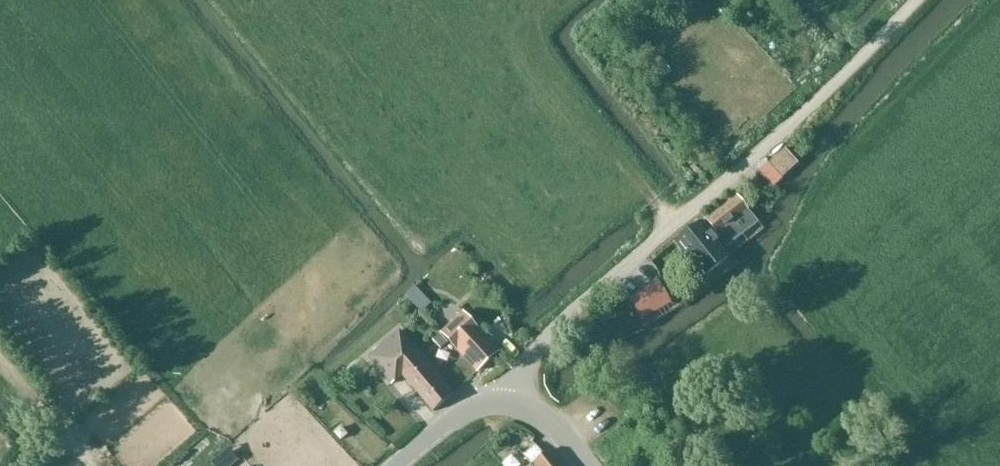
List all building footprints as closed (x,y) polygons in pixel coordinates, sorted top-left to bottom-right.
[(781,179),(787,174),(798,163),(794,159),(786,149),(768,165),(781,179)] [(726,248),(757,223),(735,195),(704,219),(726,248)] [(701,222),(673,243),(702,280),(728,259),(701,222)] [(630,298),(640,316),(668,300),(658,282),(630,298)] [(416,285),(405,295),(413,304),(424,294),(416,285)] [(440,334),(448,343),(476,373),(499,352),(479,331),(461,313),(440,334)] [(496,319),(486,321),(489,337),(499,335),(496,319)] [(456,395),(455,394),(402,332),(371,358),(394,385),(404,377),(435,413),(456,395)] [(441,350),(448,343),(440,334),(438,332),(430,339),(441,350)] [(335,370),(329,375),(337,385),(342,381),(335,370)] [(548,450),(541,454),(534,447),(524,456),(533,465),(561,465),(548,450)] [(498,464),(499,465),(515,465),(509,457),(498,464)]
